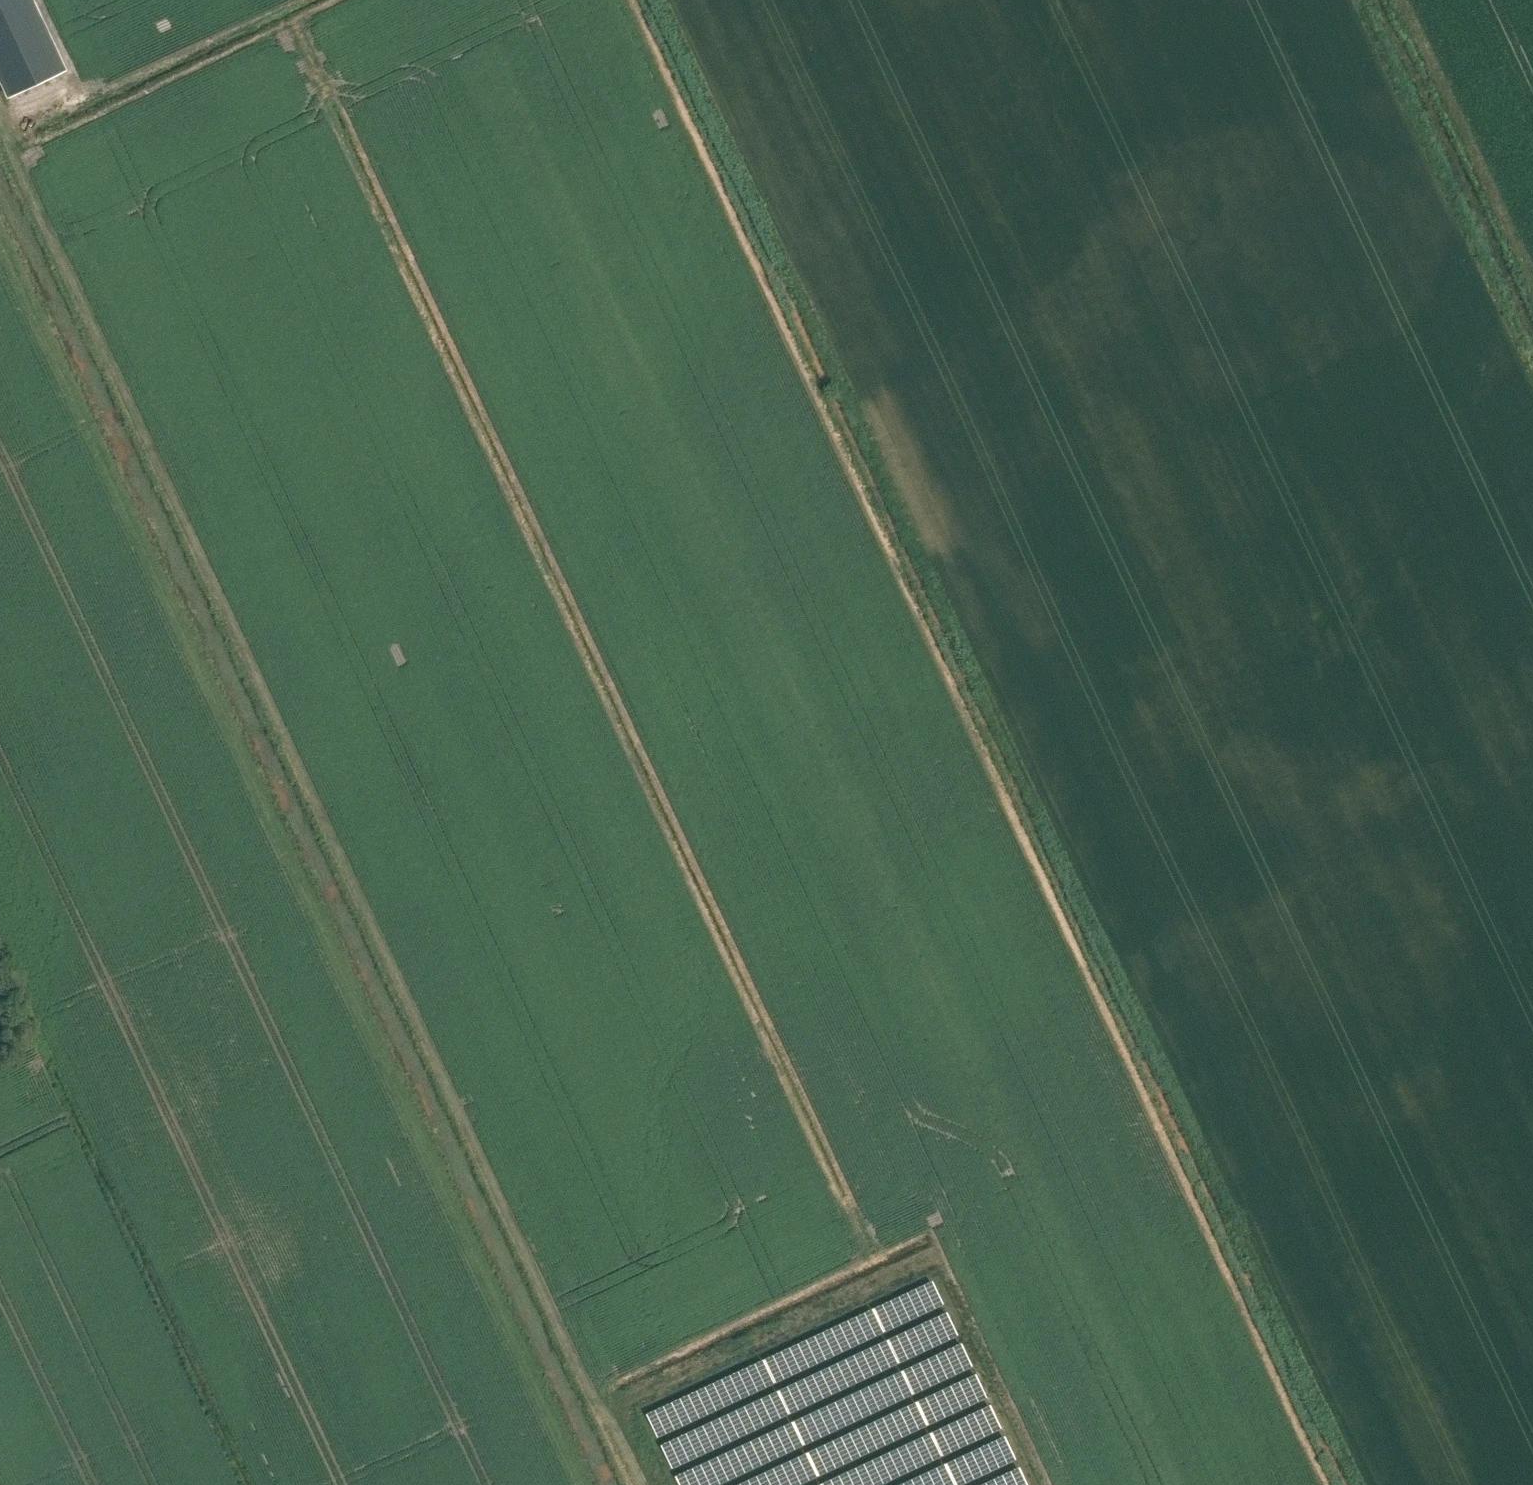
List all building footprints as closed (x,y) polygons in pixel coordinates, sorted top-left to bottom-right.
[(11,97),(66,70),(33,0),(0,0),(0,74),(11,97)]
